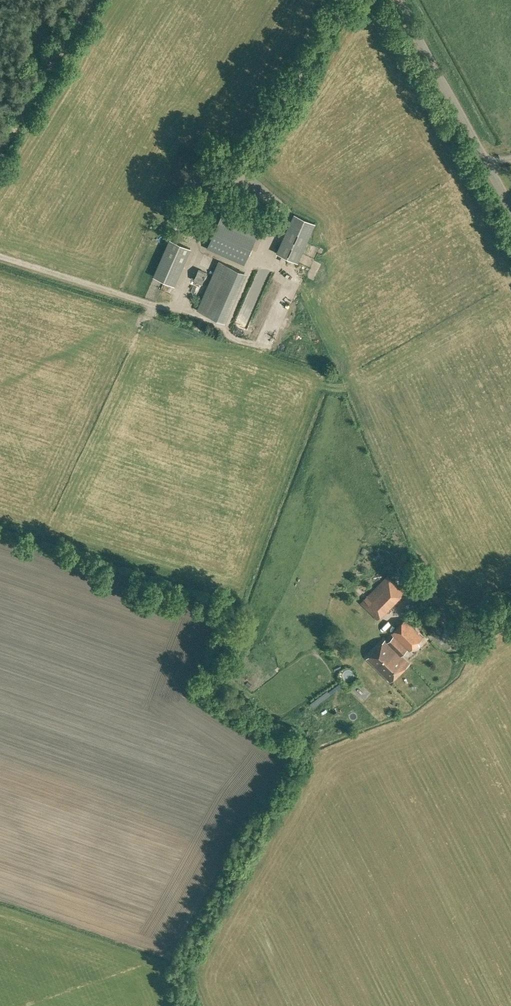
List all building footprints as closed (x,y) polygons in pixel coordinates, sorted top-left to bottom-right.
[(261,221),(225,205),(207,247),(244,263),(261,221)] [(294,215),(276,254),(295,263),(314,224),(294,215)] [(169,238),(152,275),(172,284),(189,248),(169,238)] [(218,260),(197,309),(217,318),(239,269),(218,260)] [(309,311),(303,315),(307,322),(314,318),(309,311)] [(404,592),(389,577),(384,582),(373,594),(372,594),(387,609),(404,592)] [(385,639),(367,658),(391,682),(391,681),(397,675),(410,663),(401,655),(408,648),(410,650),(418,642),(423,637),(405,619),(392,633),(396,637),(389,643),(385,639)]
